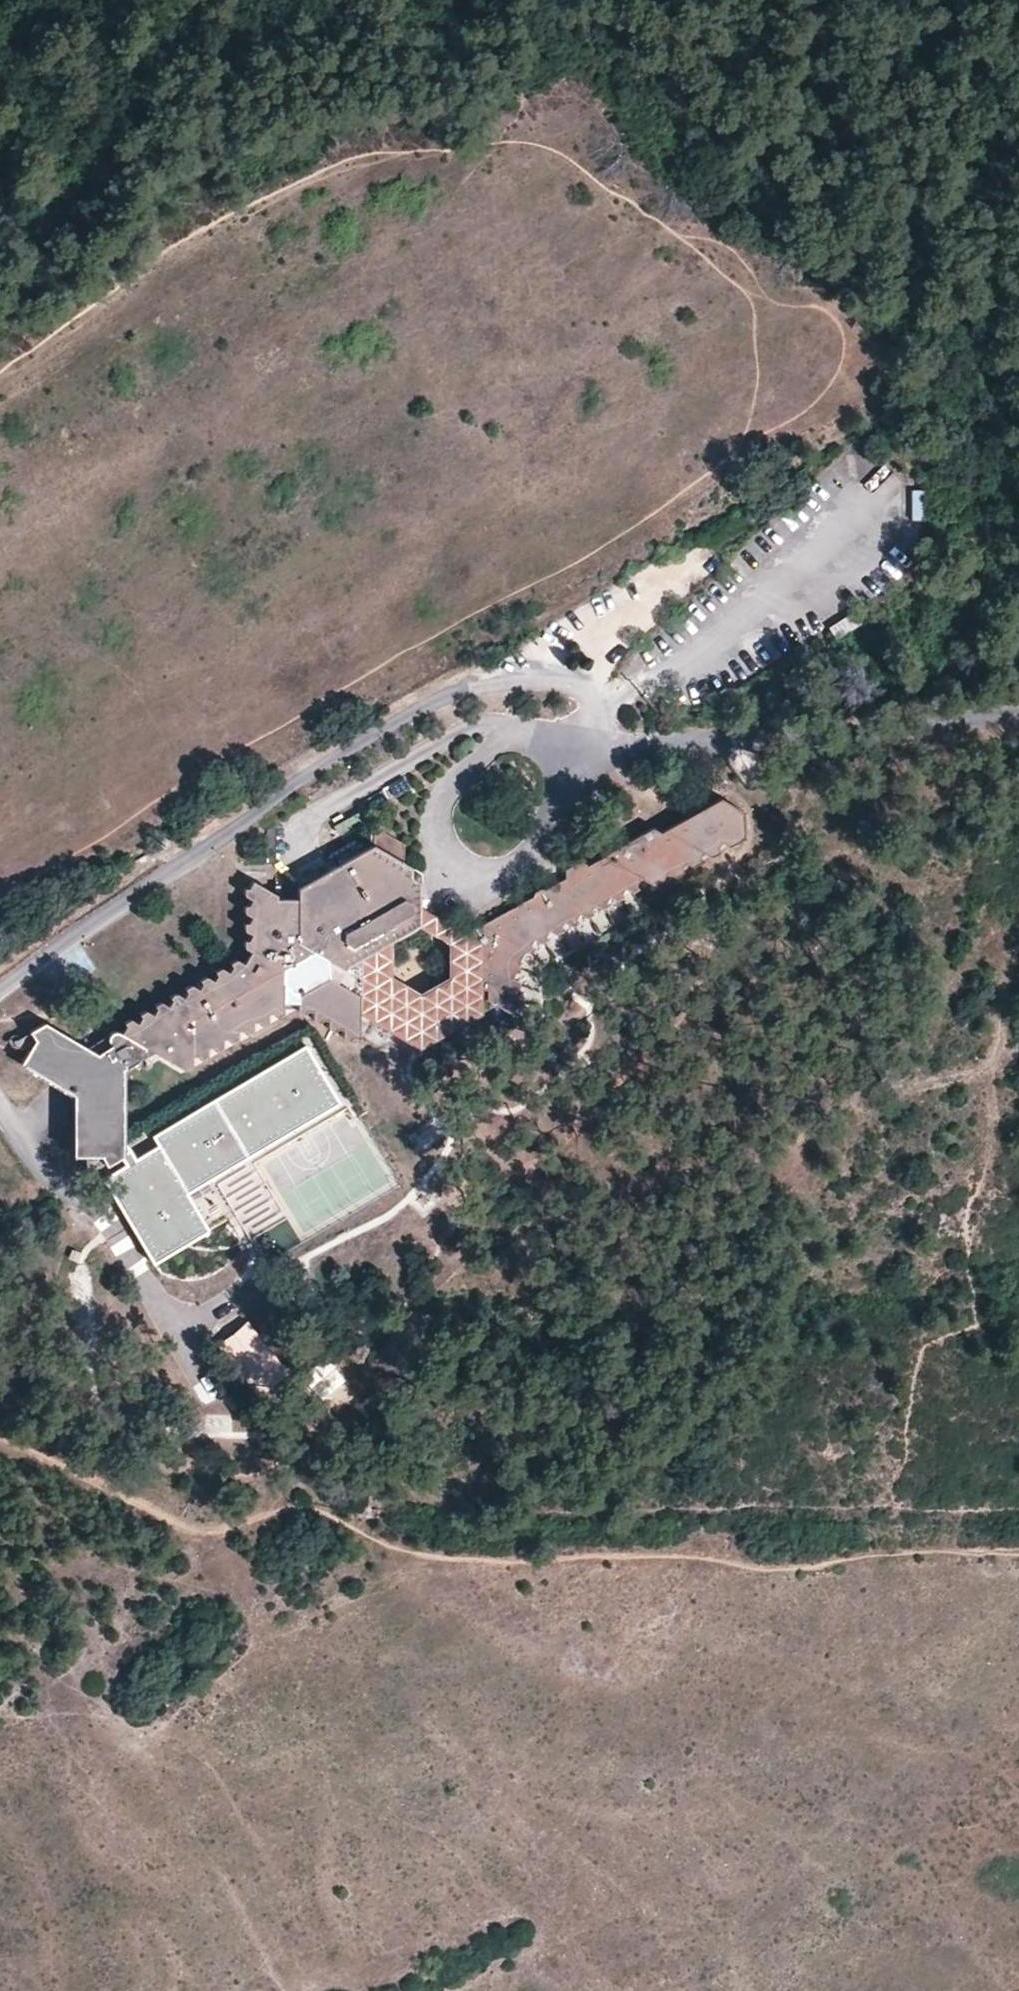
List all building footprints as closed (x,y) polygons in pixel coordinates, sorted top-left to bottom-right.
[(854,611),(828,627),(836,640),(862,623),(854,611)] [(31,1031),(36,1039),(22,1063),(75,1094),(75,1106),(75,1154),(102,1154),(107,1163),(123,1154),(130,1166),(107,1180),(157,1264),(210,1233),(187,1195),(340,1104),(305,1047),(154,1136),(161,1148),(137,1162),(122,1136),(123,1069),(152,1052),(183,1070),(192,1065),(191,1055),(198,1056),(199,1059),(207,1055),(207,1048),(214,1047),(215,1050),(222,1047),(223,1039),(229,1040),(230,1042),(237,1038),(238,1030),(243,1030),(245,1034),(252,1030),(252,1021),(259,1022),(261,1025),(267,1021),(268,1013),(274,1013),(276,1016),(282,1012),(282,1009),(294,1009),(304,1014),(305,1010),(310,1010),(311,1018),(317,1023),(320,1018),(325,1018),(327,1027),(333,1032),(336,1028),(340,1027),(342,1036),(348,1041),(351,1036),(358,1036),(358,1013),(419,1050),(481,1014),(482,990),(487,990),(488,999),(511,1013),(514,1007),(519,1007),(519,1001),(511,996),(514,989),(520,988),(519,983),(511,977),(515,972),(519,972),(519,963),(516,962),(522,953),(532,948),(530,944),(533,939),(540,944),(546,940),(544,937),(548,930),(555,935),(562,931),(560,927),(564,922),(571,926),(576,922),(574,919),(578,913),(585,918),(592,914),(591,910),(593,905),(601,909),(607,905),(605,901),(608,896),(616,900),(623,896),(621,892),(624,888),(631,892),(638,887),(637,883),(642,878),(657,888),(744,839),(751,813),(736,797),(676,831),(671,826),(603,864),(598,860),(588,865),(581,861),(564,870),(564,878),(466,933),(419,907),(421,881),(413,876),(413,868),(405,863),(405,844),(383,832),(374,837),(374,846),(299,887),(299,900),(277,900),(277,895),(253,881),(250,889),(244,888),(245,896),(252,901),(250,907),(244,907),(244,912),(252,918),(249,924),(244,923),(244,931),(251,936),(249,941),(244,941),(244,948),(250,951),(243,964),(236,960),(231,963),(233,968),(229,972),(222,968),(215,972),(216,976),(212,980),(206,977),(199,980),(201,985),(198,989),(191,985),(185,989),(187,993),(184,999),(175,994),(170,997),(172,1001),(168,1007),(160,1003),(155,1006),(157,1010),(152,1015),(145,1011),(139,1015),(141,1018),(139,1023),(131,1019),(124,1023),(127,1026),(122,1034),(121,1033),(118,1032),(114,1032),(112,1033),(110,1035),(110,1038),(111,1041),(113,1044),(98,1054),(45,1022),(31,1031)] [(247,1322),(217,1346),(256,1395),(285,1372),(247,1322)] [(326,1354),(297,1377),(329,1418),(358,1396),(326,1354)]
